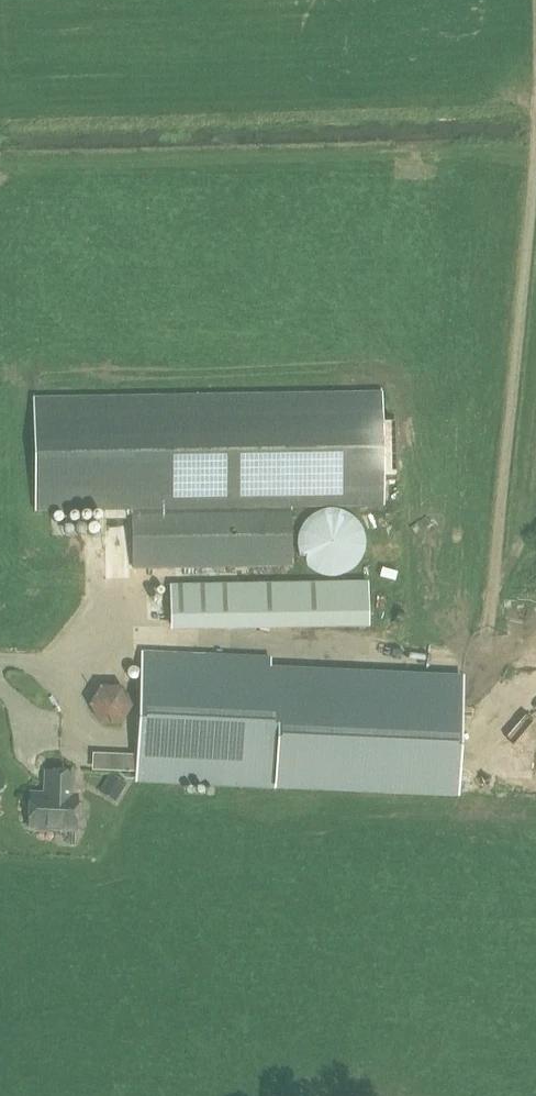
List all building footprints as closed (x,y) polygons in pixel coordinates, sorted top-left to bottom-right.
[(382,392),(34,398),(36,509),(130,508),(131,568),(293,566),(292,505),(383,504),(382,392)] [(298,530),(295,541),(296,550),(300,561),(305,567),(311,571),(320,575),(330,577),(341,575),(352,570),(358,563),(363,553),(366,544),(364,533),(358,522),(350,514),(338,509),(322,509),(307,518),(298,530)] [(170,584),(171,617),(171,628),(369,625),(368,582),(170,584)] [(390,592),(379,591),(378,622),(389,623),(390,592)] [(142,665),(138,755),(93,753),(92,770),(137,772),(137,776),(457,791),(462,686),(241,676),(241,670),(142,665)] [(29,827),(76,829),(77,796),(72,796),(73,772),(47,771),(46,795),(30,794),(29,827)] [(111,773),(100,791),(117,801),(127,782),(111,773)]
